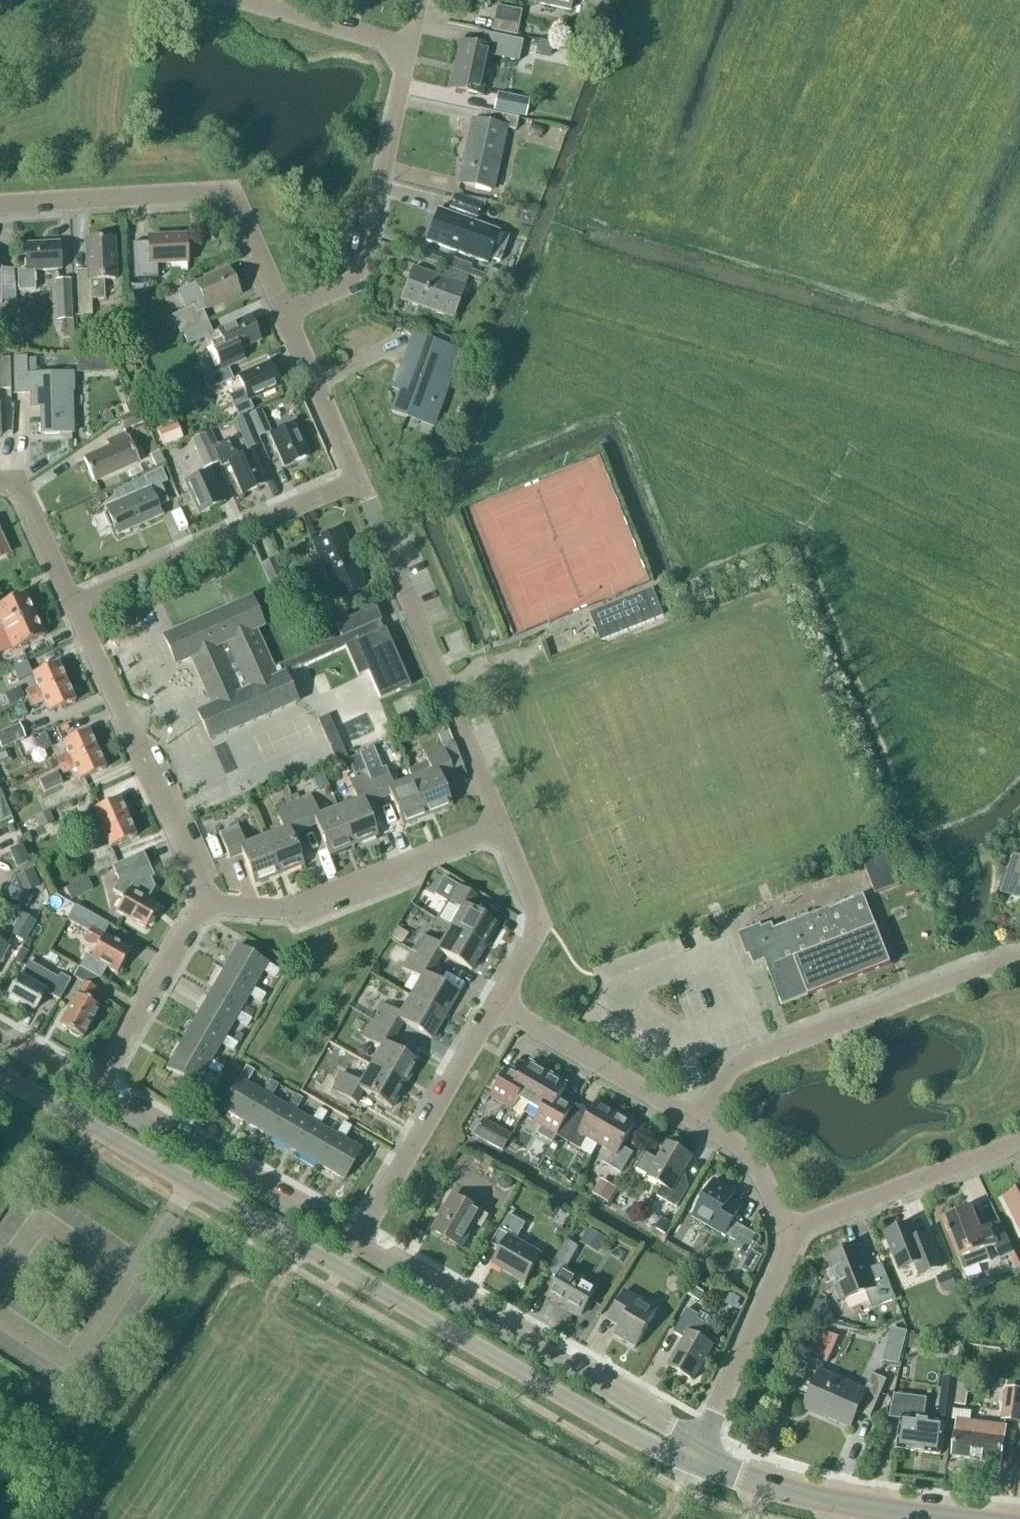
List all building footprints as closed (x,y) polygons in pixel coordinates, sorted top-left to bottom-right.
[(519,0),(570,11),(572,0),(584,3),(584,0),(519,0)] [(491,32),(518,37),(523,12),(496,6),(491,32)] [(461,43),(451,90),(480,96),(489,56),(518,63),(522,42),(484,34),(484,35),(492,36),(491,40),(489,49),(461,43)] [(554,44),(539,41),(539,42),(536,54),(551,57),(553,45),(554,44)] [(528,101),(497,95),(494,111),(525,117),(528,101)] [(516,132),(518,119),(479,111),(477,122),(473,121),(459,184),(492,191),(505,129),(516,132)] [(540,127),(534,125),(531,127),(529,132),(532,137),(537,139),(541,136),(542,132),(540,127)] [(470,217),(475,203),(456,196),(451,210),(470,217)] [(487,264),(498,233),(438,211),(426,242),(487,264)] [(137,279),(150,278),(150,265),(187,263),(186,237),(148,239),(148,246),(136,247),(137,279)] [(79,315),(91,315),(91,300),(104,299),(103,280),(115,280),(113,240),(87,242),(88,271),(77,272),(79,315)] [(18,291),(35,290),(34,272),(60,271),(59,243),(25,245),(26,271),(17,271),(18,291)] [(467,262),(455,258),(452,266),(464,270),(467,262)] [(464,287),(468,276),(445,268),(441,279),(413,269),(401,301),(452,319),(464,288),(464,287)] [(183,333),(208,322),(203,312),(240,295),(228,269),(177,292),(185,311),(172,317),(180,335),(183,334),(183,333)] [(72,324),(69,282),(53,283),(56,322),(60,322),(62,338),(74,337),(72,324)] [(143,283),(127,284),(128,292),(143,292),(143,283)] [(222,371),(244,361),(240,351),(260,342),(249,317),(218,330),(221,338),(210,343),(222,371)] [(183,333),(183,334),(188,345),(213,334),(208,322),(183,333)] [(434,423),(460,352),(412,335),(395,381),(403,384),(392,413),(407,419),(409,413),(434,423)] [(76,356),(57,357),(57,367),(76,366),(76,356)] [(11,390),(9,358),(0,359),(0,390),(11,390)] [(25,358),(13,358),(15,394),(31,394),(31,409),(44,408),(44,418),(41,418),(41,434),(72,434),(71,391),(73,391),(72,373),(50,374),(36,375),(35,359),(25,360),(25,358)] [(123,361),(129,373),(136,369),(130,358),(123,361)] [(244,390),(229,396),(234,408),(238,417),(253,410),(249,402),(281,388),(269,363),(238,377),(244,390)] [(208,391),(233,380),(228,368),(203,380),(208,391)] [(124,431),(145,422),(141,411),(120,420),(124,431)] [(249,417),(258,437),(270,432),(260,412),(249,417)] [(247,442),(258,437),(249,417),(236,423),(247,442)] [(182,439),(176,422),(157,429),(163,446),(182,439)] [(284,468),(308,457),(295,426),(270,437),(284,468)] [(127,440),(125,435),(112,441),(114,446),(84,459),(94,482),(138,463),(128,439),(127,440)] [(205,470),(218,464),(204,436),(192,442),(205,470)] [(232,452),(227,441),(212,448),(221,468),(228,465),(242,495),(267,484),(253,453),(239,459),(235,451),(232,452)] [(150,456),(156,468),(165,463),(159,452),(150,456)] [(118,535),(162,516),(158,507),(168,503),(164,492),(161,485),(167,482),(162,469),(143,477),(146,483),(124,493),(127,499),(105,508),(118,535)] [(223,503),(209,472),(184,483),(184,484),(173,489),(178,499),(189,494),(198,514),(223,503)] [(340,599),(363,589),(359,579),(361,578),(340,530),(312,543),(333,590),(336,589),(340,599)] [(8,554),(0,536),(0,557),(8,554)] [(272,582),(283,578),(276,560),(264,564),(272,582)] [(590,615),(601,643),(664,618),(653,591),(590,615)] [(36,615),(26,594),(0,606),(0,623),(3,630),(36,615)] [(276,678),(272,669),(255,631),(262,628),(249,598),(163,636),(176,664),(190,658),(212,706),(197,713),(210,742),(296,703),(284,676),(283,674),(276,678)] [(283,674),(284,676),(345,648),(358,677),(367,673),(379,700),(410,687),(375,608),(335,625),(340,638),(272,669),(276,678),(283,674)] [(36,615),(3,630),(13,651),(45,636),(36,615)] [(15,663),(19,676),(34,672),(30,659),(15,663)] [(29,700),(66,683),(58,664),(32,675),(37,687),(25,692),(29,700)] [(66,683),(29,700),(32,707),(44,702),(49,713),(75,702),(66,683)] [(9,706),(25,699),(20,688),(4,695),(9,706)] [(336,765),(348,760),(328,715),(317,720),(336,765)] [(26,739),(19,724),(0,732),(0,749),(0,750),(26,739)] [(67,754),(56,760),(59,767),(96,750),(88,731),(62,743),(67,754)] [(46,736),(34,741),(40,755),(52,750),(46,736)] [(412,779),(426,816),(451,807),(439,777),(452,771),(442,746),(424,753),(431,772),(412,779)] [(8,758),(5,750),(0,752),(0,762),(8,758)] [(96,750),(59,767),(62,775),(74,769),(79,781),(105,769),(96,750)] [(426,816),(412,779),(393,787),(385,768),(368,775),(378,801),(390,796),(402,826),(426,816)] [(46,795),(63,787),(57,774),(39,782),(46,795)] [(365,806),(378,801),(368,775),(350,782),(357,801),(338,809),(352,846),(377,836),(365,806)] [(311,798),(300,802),(297,793),(290,796),(293,805),(303,830),(316,825),(328,855),(352,846),(338,809),(319,816),(311,798)] [(90,835),(127,818),(118,799),(81,816),(90,835)] [(0,807),(0,823),(11,817),(5,805),(0,807)] [(291,835),(303,830),(293,805),(275,812),(283,830),(263,838),(278,875),(303,865),(291,835)] [(49,812),(35,818),(39,827),(43,826),(44,829),(53,825),(51,822),(53,821),(49,812)] [(127,818),(90,835),(93,842),(105,837),(110,848),(135,837),(127,818)] [(278,875),(263,838),(245,845),(237,827),(219,834),(229,859),(242,854),(254,885),(278,875)] [(17,869),(29,864),(21,848),(9,853),(17,869)] [(862,862),(875,895),(900,884),(887,851),(862,862)] [(145,930),(157,908),(146,902),(154,888),(150,879),(153,877),(142,854),(111,869),(118,882),(112,892),(123,898),(115,913),(145,930)] [(1015,856),(1002,894),(1013,897),(1013,898),(1019,900),(1019,857),(1015,856)] [(29,871),(16,877),(23,893),(37,886),(29,871)] [(21,893),(15,879),(4,899),(25,910),(31,898),(21,893)] [(449,928),(484,948),(497,925),(469,909),(476,897),(452,883),(442,900),(460,910),(449,928)] [(78,896),(74,886),(66,890),(71,900),(78,896)] [(891,965),(864,895),(774,930),(772,924),(742,936),(754,966),(765,961),(782,1006),(891,965)] [(103,936),(99,934),(105,923),(75,906),(67,920),(88,933),(85,939),(97,946),(91,958),(85,955),(78,967),(100,980),(106,968),(117,974),(119,971),(120,972),(125,964),(123,963),(130,951),(103,936)] [(24,943),(36,922),(21,914),(10,935),(24,943)] [(471,971),(484,948),(449,928),(439,946),(422,936),(412,953),(436,966),(443,954),(471,971)] [(8,948),(0,943),(0,962),(8,948)] [(223,971),(253,988),(262,971),(275,979),(279,971),(267,964),(237,946),(223,971)] [(14,959),(21,963),(28,951),(20,947),(14,959)] [(429,978),(436,966),(412,953),(402,969),(420,979),(409,997),(444,1017),(457,994),(429,978)] [(44,976),(26,965),(19,977),(18,977),(8,996),(34,1011),(44,992),(59,1000),(70,980),(60,974),(57,979),(45,973),(44,976)] [(82,1039),(99,1008),(86,1001),(94,989),(91,987),(96,978),(78,968),(73,977),(83,983),(59,1025),(82,1039)] [(265,995),(253,988),(223,971),(209,995),(239,1013),(248,996),(261,1003),(265,995)] [(251,1020),(239,1013),(209,995),(195,1020),(225,1037),(234,1020),(247,1027),(251,1020)] [(431,1040),(444,1017),(409,997),(399,1015),(382,1005),(372,1021),(396,1035),(403,1023),(431,1040)] [(237,1044),(225,1037),(195,1020),(181,1044),(211,1061),(220,1044),(233,1052),(237,1044)] [(389,1047),(396,1035),(372,1021),(362,1038),(380,1048),(369,1066),(404,1086),(417,1063),(389,1047)] [(233,1039),(238,1042),(242,1035),(237,1032),(233,1039)] [(211,1061),(181,1044),(167,1069),(196,1086),(206,1069),(219,1076),(223,1068),(211,1061)] [(494,1091),(490,1097),(512,1110),(519,1099),(530,1105),(548,1074),(529,1062),(522,1074),(507,1066),(504,1072),(494,1091)] [(391,1109),(404,1086),(369,1066),(359,1084),(342,1074),(332,1091),(356,1104),(363,1092),(391,1109)] [(246,1124),(263,1094),(246,1084),(254,1071),(246,1067),(239,1080),(238,1080),(221,1109),(246,1124)] [(497,1068),(487,1087),(494,1091),(504,1072),(497,1068)] [(548,1074),(530,1105),(541,1111),(534,1123),(542,1128),(538,1134),(549,1141),(570,1105),(560,1098),(568,1085),(548,1074)] [(270,1138),(287,1108),(271,1098),(278,1086),(270,1081),(263,1094),(246,1124),(270,1138)] [(198,1104),(204,1094),(189,1085),(183,1095),(198,1104)] [(295,1152),(312,1122),(295,1112),(302,1100),(295,1095),(287,1108),(270,1138),(295,1152)] [(598,1145),(616,1114),(597,1102),(583,1125),(569,1116),(557,1136),(580,1149),(587,1138),(598,1145)] [(319,1166),(336,1136),(319,1126),(327,1114),(319,1109),(312,1122),(295,1152),(319,1166)] [(616,1114),(598,1145),(609,1151),(602,1162),(621,1174),(633,1154),(623,1147),(636,1125),(616,1114)] [(512,1135),(484,1120),(475,1136),(503,1151),(512,1135)] [(343,1123),(336,1136),(319,1166),(344,1180),(361,1150),(344,1140),(351,1128),(343,1123)] [(678,1181),(692,1158),(667,1143),(657,1160),(645,1153),(646,1152),(645,1151),(634,1170),(635,1170),(636,1169),(648,1176),(647,1177),(663,1186),(657,1197),(677,1208),(689,1188),(678,1181)] [(609,1204),(617,1189),(601,1179),(592,1194),(609,1204)] [(714,1180),(693,1217),(725,1236),(736,1242),(744,1228),(733,1222),(739,1213),(727,1207),(735,1192),(714,1180)] [(1004,1200),(1019,1231),(1019,1192),(1004,1200)] [(482,1229),(489,1217),(454,1196),(433,1231),(461,1247),(474,1225),(482,1229)] [(979,1230),(971,1209),(943,1220),(948,1236),(950,1235),(959,1260),(960,1260),(964,1272),(991,1261),(986,1250),(995,1247),(1000,1260),(1002,1258),(1007,1269),(1018,1263),(1014,1253),(1000,1222),(979,1230)] [(525,1284),(542,1255),(517,1240),(526,1224),(509,1215),(496,1238),(505,1244),(493,1265),(525,1284)] [(673,1225),(661,1218),(655,1228),(667,1235),(673,1225)] [(911,1224),(885,1235),(899,1271),(916,1265),(920,1276),(942,1268),(933,1245),(928,1233),(917,1238),(911,1224)] [(568,1232),(560,1228),(555,1237),(563,1241),(568,1232)] [(589,1229),(581,1244),(598,1254),(606,1239),(589,1229)] [(761,1238),(751,1233),(743,1247),(753,1252),(761,1238)] [(597,1288),(575,1276),(588,1253),(566,1241),(552,1267),(563,1273),(549,1298),(581,1316),(597,1288)] [(867,1270),(857,1245),(828,1257),(839,1284),(834,1285),(841,1302),(866,1293),(872,1310),(896,1300),(882,1265),(867,1270)] [(937,1278),(943,1292),(956,1287),(950,1272),(937,1278)] [(700,1302),(705,1294),(692,1287),(688,1295),(700,1302)] [(636,1348),(657,1310),(625,1292),(608,1320),(620,1327),(615,1336),(636,1348)] [(810,1322),(831,1326),(834,1317),(826,1302),(816,1300),(810,1322)] [(693,1381),(713,1347),(698,1338),(706,1324),(697,1319),(699,1316),(687,1309),(673,1333),(684,1339),(668,1367),(693,1381)] [(838,1338),(823,1332),(813,1357),(828,1363),(838,1338)] [(923,1338),(910,1337),(909,1349),(921,1350),(923,1338)] [(865,1392),(820,1372),(804,1409),(824,1418),(825,1416),(850,1427),(860,1405),(873,1410),(886,1381),(872,1374),(865,1392)] [(956,1398),(955,1405),(966,1407),(970,1378),(958,1376),(956,1393),(955,1398),(956,1398)] [(1006,1389),(1002,1421),(1019,1424),(1019,1391),(1006,1389)] [(895,1394),(889,1418),(901,1419),(897,1450),(941,1456),(945,1424),(924,1421),(927,1398),(895,1394)] [(956,1398),(955,1398),(942,1396),(939,1418),(953,1420),(955,1410),(954,1409),(954,1405),(955,1405),(956,1398)] [(977,1460),(982,1424),(970,1422),(972,1412),(955,1410),(953,1420),(958,1421),(953,1457),(977,1460)] [(982,1424),(977,1460),(1001,1464),(1006,1427),(982,1424)]
